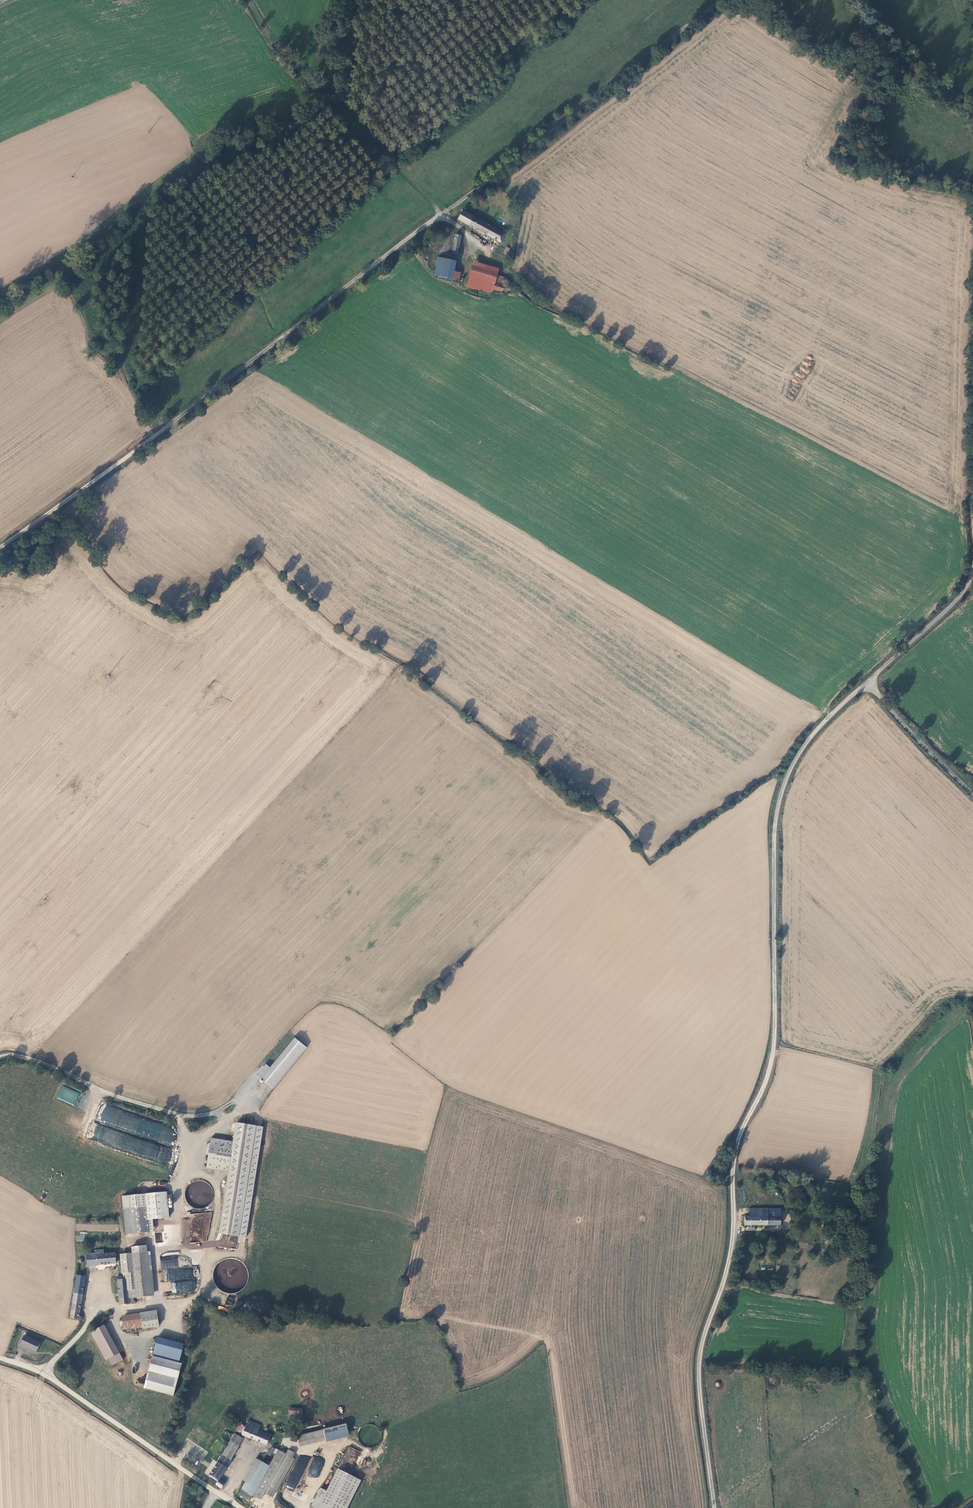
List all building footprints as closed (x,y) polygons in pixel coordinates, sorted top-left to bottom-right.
[(277,16),(274,10),(265,14),(268,21),(277,16)] [(458,219),(500,242),(505,233),(463,211),(458,219)] [(461,236),(454,235),(453,243),(454,243),(452,254),(457,255),(461,236)] [(439,257),(433,274),(451,279),(455,262),(455,261),(439,257)] [(455,262),(451,279),(459,281),(462,263),(455,262)] [(495,282),(496,275),(497,272),(473,265),(466,285),(488,292),(491,293),(492,289),(495,282)] [(496,275),(495,282),(504,284),(506,278),(496,275)] [(492,289),(502,291),(504,284),(495,282),(492,289)] [(274,1089),(306,1046),(293,1037),(271,1067),(265,1063),(256,1076),(274,1089)] [(105,1105),(100,1119),(122,1127),(124,1120),(132,1122),(130,1127),(135,1129),(139,1116),(105,1105)] [(171,1133),(173,1128),(146,1120),(145,1123),(141,1122),(140,1125),(146,1127),(144,1134),(165,1141),(168,1132),(171,1133)] [(236,1146),(230,1176),(217,1237),(237,1241),(260,1132),(240,1128),(236,1146)] [(208,1172),(230,1176),(236,1146),(214,1142),(214,1146),(212,1146),(212,1149),(213,1149),(208,1172)] [(188,1215),(216,1211),(211,1182),(204,1183),(203,1177),(183,1180),(188,1215)] [(148,1207),(150,1219),(168,1218),(167,1195),(124,1198),(125,1209),(143,1207),(148,1207)] [(143,1207),(125,1209),(127,1234),(145,1233),(143,1207)] [(750,1217),(746,1217),(746,1225),(780,1226),(781,1226),(781,1217),(769,1217),(769,1209),(751,1209),(750,1217)] [(781,1217),(781,1209),(769,1209),(769,1217),(781,1217)] [(117,1264),(116,1254),(104,1255),(104,1251),(96,1251),(97,1253),(86,1254),(87,1266),(117,1264)] [(151,1297),(147,1253),(133,1254),(136,1290),(136,1298),(151,1297)] [(136,1290),(133,1254),(132,1254),(120,1255),(121,1274),(122,1274),(123,1276),(127,1276),(128,1291),(136,1290)] [(170,1281),(172,1293),(173,1293),(195,1290),(195,1288),(194,1277),(194,1274),(193,1267),(192,1267),(179,1269),(178,1269),(178,1265),(177,1256),(157,1259),(161,1259),(160,1263),(161,1269),(167,1270),(167,1273),(166,1281),(170,1281)] [(247,1267),(236,1257),(222,1259),(219,1261),(216,1262),(212,1267),(214,1283),(216,1285),(217,1292),(220,1295),(222,1293),(226,1298),(227,1302),(230,1305),(235,1299),(241,1299),(244,1295),(248,1295),(252,1291),(251,1289),(249,1287),(247,1267)] [(127,1276),(123,1276),(118,1277),(120,1305),(135,1304),(134,1298),(136,1298),(136,1290),(128,1291),(127,1276)] [(142,1327),(142,1329),(158,1327),(157,1314),(140,1316),(142,1327)] [(140,1316),(122,1319),(123,1330),(142,1327),(140,1316)] [(95,1331),(112,1366),(123,1360),(105,1326),(95,1331)] [(37,1353),(41,1343),(24,1336),(20,1347),(37,1353)] [(141,1340),(132,1356),(155,1369),(164,1353),(141,1340)] [(259,1430),(260,1426),(249,1421),(246,1427),(240,1424),(237,1432),(267,1445),(271,1436),(259,1430)] [(298,1436),(299,1443),(325,1437),(324,1430),(298,1436)] [(228,1448),(210,1476),(218,1482),(216,1485),(222,1489),(226,1484),(220,1479),(231,1461),(230,1461),(243,1439),(235,1434),(228,1448)] [(348,1446),(338,1468),(350,1473),(360,1451),(348,1446)] [(268,1454),(272,1457),(276,1450),(272,1447),(268,1454)] [(292,1457),(279,1450),(273,1461),(280,1466),(286,1469),(292,1457)] [(263,1462),(267,1464),(269,1462),(272,1457),(268,1454),(263,1462)] [(300,1456),(285,1485),(295,1489),(310,1461),(300,1456)] [(317,1478),(323,1459),(313,1456),(307,1475),(317,1478)] [(243,1481),(247,1483),(247,1482),(259,1462),(255,1460),(243,1481)] [(264,1494),(280,1466),(273,1461),(271,1463),(257,1488),(247,1482),(247,1483),(240,1496),(250,1502),(254,1495),(261,1499),(264,1494)] [(257,1488),(271,1463),(269,1462),(267,1464),(266,1465),(259,1461),(259,1462),(247,1482),(257,1488)] [(280,1466),(264,1494),(269,1498),(286,1469),(280,1466)] [(327,1491),(318,1507),(347,1507),(361,1480),(338,1469),(327,1491)] [(316,1507),(318,1507),(327,1491),(320,1487),(311,1506),(316,1507)]
